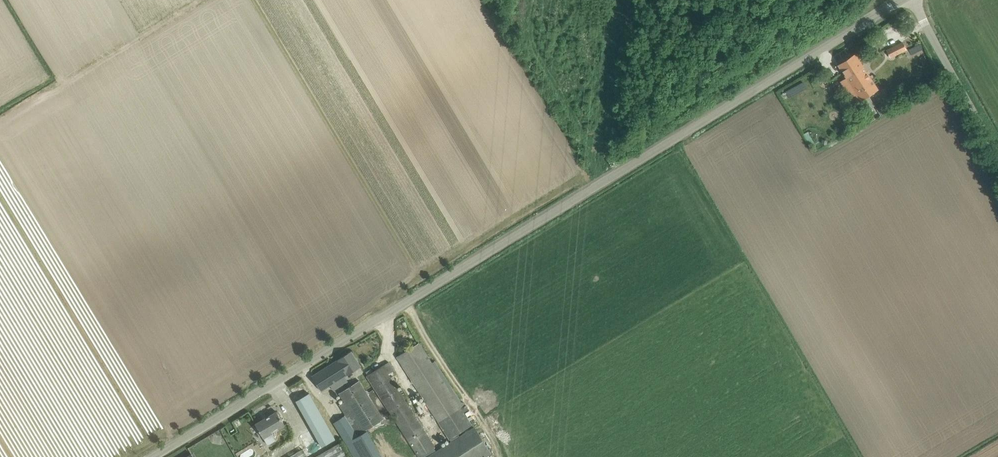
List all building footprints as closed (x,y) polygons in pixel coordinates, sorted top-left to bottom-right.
[(887,49),(891,57),(907,50),(903,41),(887,49)] [(853,65),(855,64),(858,70),(854,72),(859,79),(858,82),(855,84),(857,87),(858,87),(861,91),(860,91),(863,96),(865,95),(867,97),(869,95),(879,89),(855,53),(848,58),(853,65)] [(838,64),(847,77),(841,81),(855,104),(863,99),(869,108),(875,104),(869,95),(867,97),(865,95),(863,96),(860,91),(861,91),(858,87),(857,87),(855,84),(858,82),(859,79),(854,72),(858,70),(855,64),(853,65),(848,58),(838,64)] [(855,125),(857,130),(876,118),(873,114),(855,125)] [(397,356),(450,439),(459,434),(477,422),(465,404),(461,401),(435,361),(433,363),(419,342),(397,356)] [(338,359),(312,376),(318,384),(322,391),(331,385),(334,390),(341,385),(346,382),(343,377),(345,376),(347,374),(348,374),(353,371),(361,366),(352,351),(338,359)] [(388,374),(394,370),(389,362),(367,375),(419,456),(434,447),(435,446),(388,374)] [(351,422),(338,430),(347,443),(355,456),(382,456),(366,429),(382,420),(372,402),(359,381),(339,393),(344,401),(339,404),(351,422)] [(309,396),(297,403),(322,448),(334,440),(309,396)] [(272,432),(284,425),(277,412),(271,416),(271,415),(256,424),(268,445),(276,440),(272,432)] [(419,456),(485,456),(492,453),(475,426),(460,436),(459,434),(450,439),(452,441),(436,451),(434,447),(419,456)] [(289,456),(349,456),(339,439),(311,455),(306,447),(289,456)]
